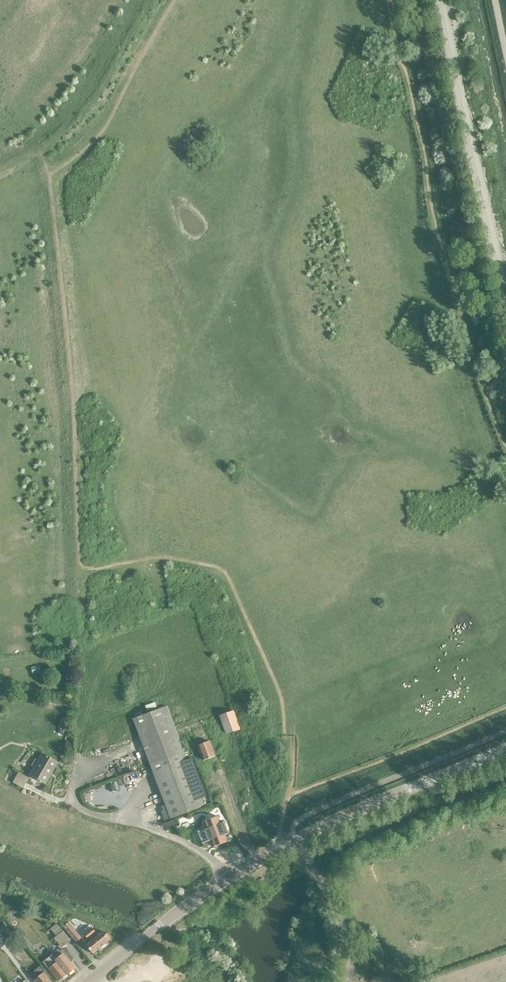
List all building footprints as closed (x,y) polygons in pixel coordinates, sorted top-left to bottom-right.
[(155,702),(145,706),(147,710),(156,707),(156,705),(155,702)] [(166,705),(133,718),(151,763),(184,751),(183,750),(181,742),(166,705)] [(234,711),(220,716),(226,733),(240,729),(234,711)] [(67,734),(68,718),(61,717),(60,733),(67,734)] [(181,736),(182,746),(197,744),(195,734),(181,736)] [(198,745),(203,760),(214,755),(209,741),(198,745)] [(184,751),(151,763),(165,801),(157,804),(164,820),(171,817),(172,818),(205,805),(202,797),(207,796),(193,759),(188,760),(184,751)] [(43,754),(38,761),(35,759),(31,765),(35,767),(30,775),(45,784),(58,762),(43,754)] [(131,776),(141,777),(142,768),(132,767),(131,776)] [(29,778),(19,772),(13,782),(23,788),(29,778)] [(218,789),(212,792),(214,797),(221,794),(218,789)] [(218,816),(203,821),(206,828),(197,831),(197,832),(198,832),(202,842),(201,843),(202,843),(211,840),(213,847),(227,841),(225,835),(229,833),(228,833),(223,822),(224,822),(224,821),(220,823),(218,816)] [(174,818),(163,822),(165,827),(176,823),(174,818)] [(13,928),(8,922),(0,930),(0,931),(4,935),(13,928)] [(75,930),(69,922),(63,926),(70,935),(75,930)] [(70,940),(63,931),(57,924),(51,929),(56,936),(54,938),(62,947),(70,940)] [(85,944),(93,954),(109,940),(111,938),(107,933),(105,935),(102,931),(97,934),(96,933),(88,939),(89,941),(85,944)] [(39,958),(44,954),(36,944),(31,948),(39,958)] [(59,948),(52,954),(68,974),(75,968),(70,962),(72,960),(63,949),(61,951),(59,948)] [(52,954),(43,961),(59,981),(68,974),(52,954)] [(49,979),(51,977),(41,965),(30,974),(36,981),(51,981),(49,979)]
